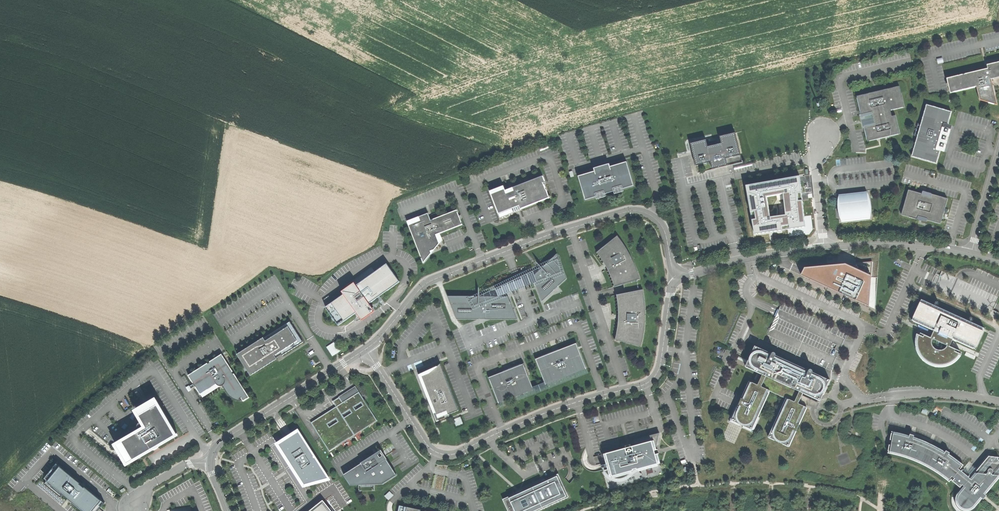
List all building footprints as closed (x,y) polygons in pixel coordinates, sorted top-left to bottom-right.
[(950,93),(977,87),(980,100),(997,105),(993,87),(992,83),(991,79),(998,77),(998,62),(998,63),(987,65),(988,69),(985,70),(947,79),(950,93)] [(874,93),(857,96),(862,117),(872,115),(873,120),(874,123),(864,126),(868,141),(900,134),(896,115),(892,116),(890,110),(904,107),(899,86),(878,92),(874,93)] [(912,156),(937,164),(940,151),(936,150),(944,124),(948,125),(948,124),(951,112),(926,105),(921,124),(917,137),(912,156)] [(952,126),(948,124),(948,125),(944,124),(936,150),(940,151),(944,152),(949,137),(952,126)] [(691,144),(696,166),(711,162),(712,169),(720,167),(728,166),(726,159),(741,155),(735,133),(720,136),(722,144),(708,147),(706,140),(691,144)] [(596,171),(578,176),(585,200),(598,196),(597,194),(603,193),(603,195),(616,191),(615,189),(621,187),(621,189),(634,186),(627,162),(609,167),(608,167),(609,169),(604,171),(597,173),(597,171),(596,171)] [(545,182),(543,176),(513,188),(514,191),(507,193),(504,186),(490,191),(501,219),(514,213),(513,209),(516,207),(520,206),(521,209),(549,198),(543,183),(545,182)] [(754,234),(795,228),(805,226),(800,176),(746,185),(754,234)] [(908,190),(901,215),(917,219),(918,217),(921,218),(924,219),(940,224),(948,199),(932,194),(931,196),(908,190)] [(841,209),(842,219),(869,216),(867,195),(853,196),(853,194),(846,195),(847,197),(839,198),(841,209)] [(463,225),(457,210),(445,215),(431,220),(429,216),(428,213),(419,217),(407,222),(424,263),(432,253),(432,254),(432,253),(431,251),(434,250),(437,246),(440,243),(437,235),(463,225)] [(620,240),(617,236),(597,252),(600,257),(603,261),(605,265),(607,268),(609,273),(611,277),(613,282),(615,287),(623,284),(640,279),(638,271),(635,264),(633,260),(630,255),(628,250),(626,247),(623,243),(620,240)] [(567,279),(557,254),(533,277),(536,285),(537,287),(542,301),(554,291),(554,290),(558,286),(559,286),(567,279)] [(873,262),(805,268),(802,274),(869,306),(873,262)] [(387,264),(381,268),(394,286),(400,282),(387,264)] [(362,320),(375,311),(370,304),(376,299),(373,295),(375,294),(385,287),(387,291),(394,286),(381,268),(332,303),(345,321),(357,313),(362,320)] [(641,284),(640,279),(623,284),(625,293),(643,290),(641,284)] [(625,293),(617,294),(618,300),(618,305),(619,311),(619,314),(619,317),(618,321),(618,325),(617,332),(615,340),(618,341),(641,347),(643,339),(644,334),(644,328),(645,323),(645,318),(645,314),(645,307),(644,300),(644,295),(643,290),(625,293)] [(473,296),(448,296),(457,319),(458,319),(477,319),(479,319),(483,319),(486,319),(486,320),(490,320),(502,320),(505,320),(516,320),(517,320),(511,303),(508,297),(473,296)] [(973,320),(973,319),(973,318),(972,318),(972,317),(971,317),(970,318),(969,319),(969,320),(970,321),(970,322),(953,314),(936,306),(936,305),(937,305),(938,305),(939,304),(939,303),(938,302),(937,302),(936,302),(935,302),(935,304),(934,306),(921,300),(920,302),(983,331),(984,328),(971,323),(972,321),(973,320)] [(920,302),(913,318),(935,328),(934,331),(933,332),(931,337),(931,338),(920,333),(919,335),(917,334),(916,337),(916,339),(915,341),(915,343),(916,346),(916,348),(917,351),(918,354),(920,357),(922,359),(924,361),(926,363),(928,364),(930,365),(932,366),(935,366),(937,367),(940,367),(942,367),(945,366),(948,365),(952,364),(954,363),(956,361),(958,358),(960,356),(961,354),(959,353),(960,351),(949,346),(951,342),(953,339),(954,336),(976,347),(983,332),(983,331),(920,302)] [(332,303),(326,308),(339,325),(345,321),(332,303)] [(912,320),(934,331),(935,328),(913,318),(912,320)] [(920,332),(931,337),(933,332),(918,325),(920,332)] [(240,355),(251,373),(276,357),(275,355),(278,353),(280,352),(282,354),(300,342),(301,342),(291,326),(272,338),(271,336),(270,336),(265,340),(265,339),(240,355)] [(975,349),(976,347),(954,336),(953,339),(975,349)] [(335,342),(327,347),(333,356),(341,351),(335,342)] [(556,351),(535,359),(537,363),(539,362),(542,370),(540,371),(545,383),(586,367),(581,355),(579,355),(576,348),(578,347),(577,343),(556,351)] [(746,367),(762,374),(764,371),(757,368),(755,368),(753,366),(752,365),(752,363),(751,362),(751,360),(752,358),(752,356),(754,355),(755,353),(757,353),(758,352),(760,352),(762,353),(771,357),(772,354),(755,346),(747,364),(746,367)] [(753,420),(755,415),(767,390),(769,391),(770,392),(770,391),(786,399),(787,399),(789,400),(776,428),(775,430),(774,432),(775,434),(775,436),(776,438),(777,439),(778,440),(780,441),(781,441),(782,441),(784,441),(785,441),(786,440),(788,440),(789,438),(790,437),(793,430),(796,431),(799,425),(796,423),(804,406),(798,404),(800,401),(801,402),(803,399),(804,397),(802,396),(803,393),(805,390),(813,394),(815,395),(816,395),(818,394),(819,394),(821,393),(822,392),(823,391),(824,389),(824,388),(824,387),(824,385),(824,384),(823,383),(823,382),(821,380),(820,379),(811,375),(813,372),(813,371),(813,370),(812,370),(811,369),(810,369),(810,370),(809,370),(809,371),(808,374),(775,359),(776,355),(776,354),(776,353),(775,353),(774,353),(773,353),(772,354),(771,357),(762,353),(760,352),(758,352),(757,353),(755,353),(754,355),(752,356),(752,358),(751,360),(751,362),(752,363),(752,365),(753,366),(755,368),(757,368),(764,371),(762,374),(758,385),(752,382),(747,395),(745,400),(742,398),(738,406),(741,407),(738,414),(738,417),(738,419),(739,421),(741,423),(743,424),(745,425),(747,424),(749,424),(751,422),(753,420)] [(233,372),(222,354),(210,362),(208,364),(208,363),(188,375),(201,395),(217,384),(218,385),(219,386),(220,386),(221,386),(223,386),(223,387),(228,394),(230,396),(231,397),(233,399),(236,400),(238,401),(240,401),(242,401),(240,399),(242,398),(244,401),(250,397),(234,374),(233,372)] [(809,371),(776,355),(775,359),(808,374),(809,371)] [(459,411),(441,364),(435,369),(429,373),(422,376),(430,397),(428,398),(437,421),(445,418),(445,416),(448,415),(459,411)] [(502,372),(488,378),(490,381),(492,381),(495,388),(493,389),(498,401),(533,387),(528,375),(526,376),(523,368),(525,368),(524,364),(509,369),(506,371),(502,372)] [(830,380),(813,372),(811,375),(820,379),(821,380),(823,382),(823,383),(824,384),(824,385),(824,387),(824,388),(824,389),(823,391),(822,392),(821,393),(819,394),(818,394),(816,395),(815,395),(813,394),(805,390),(803,393),(820,401),(822,398),(822,397),(830,380)] [(743,394),(742,398),(745,400),(752,382),(749,381),(743,394)] [(355,387),(339,397),(343,402),(359,392),(359,391),(358,392),(355,387)] [(758,417),(770,392),(769,391),(767,390),(755,415),(758,417)] [(358,427),(361,432),(371,425),(368,421),(374,417),(377,421),(359,392),(343,402),(339,397),(333,401),(338,409),(335,410),(333,412),(331,410),(311,423),(321,438),(329,451),(337,446),(334,442),(346,435),(349,439),(355,435),(352,431),(358,427)] [(805,396),(804,397),(803,399),(801,402),(813,408),(817,409),(819,403),(805,396)] [(789,447),(796,431),(793,430),(790,437),(789,438),(788,440),(786,440),(785,441),(784,441),(782,441),(781,441),(780,441),(778,440),(777,439),(776,438),(775,436),(775,434),(774,432),(775,430),(776,428),(789,400),(787,399),(786,399),(768,437),(789,447)] [(177,436),(156,400),(137,411),(147,428),(117,445),(128,464),(146,453),(156,448),(177,436)] [(758,417),(755,415),(753,420),(751,422),(749,424),(747,424),(745,425),(743,424),(741,423),(739,421),(738,419),(738,417),(738,414),(741,407),(738,406),(734,404),(731,403),(731,404),(734,406),(736,407),(729,421),(740,426),(740,425),(743,426),(742,427),(753,432),(760,417),(758,417)] [(807,407),(804,406),(796,423),(799,425),(807,407)] [(462,416),(455,418),(457,426),(464,424),(462,416)] [(328,476),(299,431),(289,438),(286,440),(278,444),(305,485),(330,479),(328,476)] [(962,489),(958,493),(957,494),(956,496),(956,497),(956,499),(956,501),(956,503),(957,505),(958,507),(959,508),(960,509),(962,509),(963,510),(965,510),(967,510),(969,510),(971,510),(973,509),(974,508),(975,506),(982,498),(983,499),(985,497),(987,496),(985,494),(998,478),(998,460),(997,459),(998,457),(989,456),(970,478),(968,477),(969,477),(966,475),(968,473),(966,471),(964,473),(961,471),(960,470),(964,465),(958,460),(952,457),(949,454),(950,453),(946,451),(945,452),(940,449),(934,446),(927,442),(922,440),(914,437),(914,436),(910,434),(910,436),(898,433),(892,432),(890,440),(892,440),(891,445),(889,445),(889,446),(888,453),(894,454),(900,456),(909,459),(918,462),(926,466),(934,471),(941,475),(949,482),(951,480),(958,485),(962,489)] [(659,433),(634,440),(635,444),(636,446),(634,446),(633,443),(628,444),(623,446),(624,449),(604,454),(609,470),(605,471),(606,473),(608,475),(610,476),(611,477),(614,478),(616,479),(618,479),(620,479),(622,478),(624,478),(627,476),(629,475),(630,473),(631,472),(633,471),(635,469),(638,468),(659,462),(657,454),(656,455),(655,450),(657,450),(656,448),(659,433)] [(342,443),(349,439),(346,435),(334,442),(337,446),(342,443)] [(397,475),(385,456),(379,460),(376,454),(371,457),(370,455),(368,457),(366,458),(367,460),(361,464),(344,475),(351,485),(383,484),(397,475)] [(45,479),(47,481),(60,466),(57,464),(45,479)] [(60,466),(47,481),(46,482),(63,496),(64,494),(73,502),(72,504),(81,510),(94,510),(102,501),(86,487),(85,488),(83,486),(81,484),(81,483),(60,466)] [(508,510),(538,510),(569,497),(559,474),(543,481),(503,499),(508,510)] [(102,501),(94,510),(98,510),(104,503),(102,501)]
